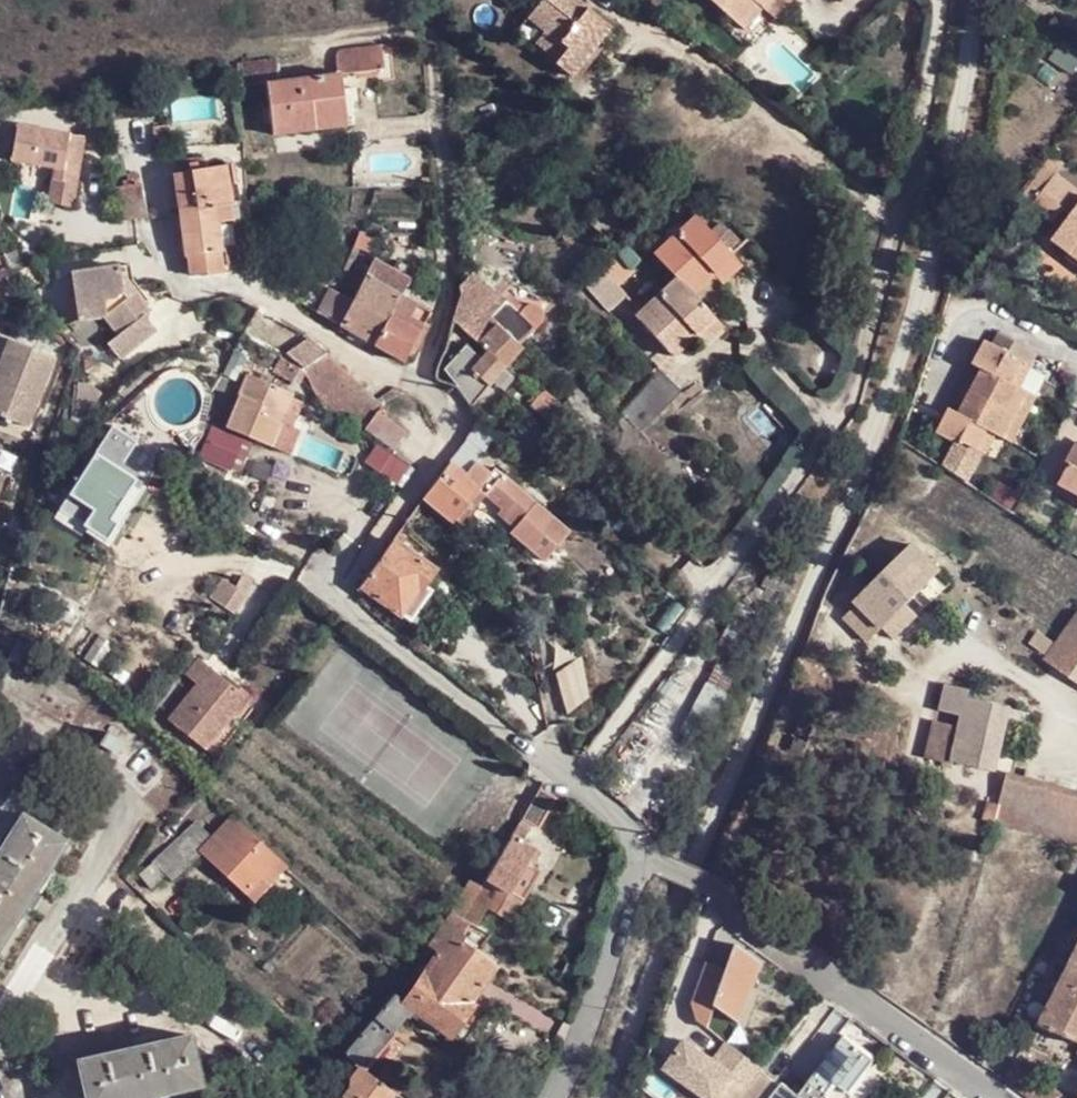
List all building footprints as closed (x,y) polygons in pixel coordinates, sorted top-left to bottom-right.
[(552,60),(570,75),(609,26),(579,0),(528,0),(521,9),(527,14),(515,29),(533,44),(544,30),(564,46),(552,60)] [(737,22),(758,0),(713,0),(737,22)] [(857,43),(865,37),(854,23),(846,30),(857,43)] [(533,44),(552,60),(564,46),(544,30),(533,44)] [(390,68),(386,43),(346,48),(344,51),(340,54),(338,59),(340,75),(346,75),(390,68)] [(1052,55),(1075,71),(1076,69),(1076,57),(1058,45),(1052,55)] [(281,58),(241,65),(243,88),(268,84),(284,82),(281,58)] [(284,82),(268,84),(276,136),(321,129),(319,116),(350,112),(346,75),(340,75),(284,82)] [(319,116),(321,129),(352,124),(350,112),(319,116)] [(60,138),(17,131),(11,166),(54,173),(60,138)] [(54,173),(49,203),(72,207),(83,142),(60,138),(54,173)] [(1064,163),(1052,154),(1019,199),(1031,208),(1057,173),(1064,163)] [(227,199),(229,217),(237,217),(235,204),(239,204),(236,183),(225,184),(222,162),(173,169),(178,206),(197,203),(195,188),(219,186),(221,200),(227,199)] [(1057,173),(1031,208),(1061,231),(1076,210),(1076,188),(1057,173)] [(197,203),(213,201),(221,200),(219,186),(195,188),(197,203)] [(213,201),(216,220),(229,217),(227,199),(221,200),(213,201)] [(179,214),(180,225),(216,221),(216,220),(213,201),(197,203),(178,206),(179,214)] [(1061,231),(1053,241),(1069,251),(1073,256),(1076,250),(1076,210),(1061,231)] [(679,356),(699,336),(717,319),(719,317),(698,293),(712,279),(732,260),(692,220),(659,254),(680,277),(640,316),(679,356)] [(185,253),(189,253),(220,249),(216,221),(180,225),(185,253)] [(192,274),(223,269),(220,249),(189,253),(192,274)] [(958,261),(955,274),(959,277),(973,258),(962,249),(958,261)] [(1069,251),(1063,257),(1076,268),(1076,250),(1073,256),(1069,251)] [(619,254),(605,267),(617,281),(632,268),(619,254)] [(389,320),(392,315),(401,296),(415,267),(404,262),(400,269),(374,255),(351,300),(389,320)] [(732,260),(712,279),(719,288),(740,268),(732,260)] [(111,342),(124,358),(161,328),(149,315),(153,311),(135,292),(126,295),(124,279),(135,277),(132,261),(75,271),(83,321),(106,318),(122,334),(111,342)] [(605,267),(585,284),(608,307),(627,291),(617,281),(605,267)] [(473,270),(472,272),(531,328),(536,323),(541,316),(543,311),(543,308),(541,305),(535,302),(530,302),(522,302),(510,293),(500,291),(486,279),(473,270)] [(472,272),(463,282),(459,285),(461,294),(452,321),(478,343),(495,322),(519,345),(521,342),(525,337),(531,328),(472,272)] [(333,290),(320,313),(339,323),(351,300),(338,293),(333,290)] [(421,330),(431,312),(401,296),(392,315),(421,330)] [(339,323),(378,345),(389,320),(351,300),(339,323)] [(389,320),(378,345),(404,360),(421,330),(392,315),(389,320)] [(717,319),(699,336),(706,344),(723,327),(717,319)] [(478,343),(452,321),(434,379),(453,386),(457,382),(441,368),(464,343),(479,357),(485,350),(478,343)] [(504,368),(522,347),(519,345),(495,322),(478,343),(485,350),(504,368)] [(1004,355),(1027,368),(1036,351),(998,331),(991,343),(1006,351),(1004,355)] [(26,427),(52,358),(0,338),(0,417),(26,427)] [(293,350),(308,379),(337,361),(313,338),(293,350)] [(993,432),(1001,436),(1014,413),(1025,392),(1017,387),(1027,368),(1004,355),(1006,351),(991,343),(984,339),(970,362),(979,367),(974,377),(967,388),(959,401),(954,410),(946,406),(934,430),(956,443),(958,438),(981,451),(993,432)] [(453,386),(469,407),(489,385),(471,367),(479,357),(464,343),(441,368),(457,382),(453,386)] [(493,380),(504,368),(485,350),(479,357),(471,367),(489,385),(493,380)] [(334,413),(356,391),(362,385),(337,361),(308,379),(322,406),(333,413),(334,413)] [(967,388),(974,377),(965,370),(958,383),(967,388)] [(250,383),(226,434),(270,455),(293,407),(295,403),(250,383)] [(951,396),(959,401),(967,388),(958,383),(951,396)] [(333,413),(354,427),(379,401),(362,385),(356,391),(334,413),(333,413)] [(542,388),(529,404),(547,419),(551,415),(563,431),(585,417),(573,399),(569,395),(560,404),(542,388)] [(1025,392),(1014,413),(1022,418),(1034,397),(1025,392)] [(293,407),(270,455),(286,462),(309,415),(293,407)] [(366,426),(395,447),(407,430),(379,409),(366,426)] [(1014,413),(1001,436),(1010,442),(1022,418),(1014,413)] [(450,461),(424,496),(456,519),(480,484),(486,489),(505,503),(502,508),(519,520),(534,531),(531,536),(552,551),(575,520),(494,462),(489,470),(473,458),(490,436),(473,425),(450,461)] [(200,435),(196,427),(191,429),(186,433),(181,433),(178,433),(181,443),(200,435)] [(114,465),(131,440),(113,428),(95,453),(114,465)] [(1066,458),(1069,459),(1059,479),(1076,490),(1076,440),(1066,458)] [(13,480),(0,475),(0,511),(13,480)] [(480,484),(458,515),(464,520),(486,489),(480,484)] [(515,525),(531,536),(534,531),(519,520),(515,525)] [(393,540),(361,585),(414,623),(434,595),(425,586),(436,572),(393,540)] [(858,603),(885,629),(942,574),(913,544),(856,600),(858,603)] [(206,599),(216,607),(233,585),(222,578),(206,599)] [(871,643),(885,629),(858,603),(843,617),(871,643)] [(1046,658),(1044,661),(1076,683),(1076,614),(1063,634),(1056,644),(1046,658)] [(1039,652),(1046,658),(1056,644),(1048,639),(1039,652)] [(429,647),(423,654),(444,670),(450,663),(429,647)] [(234,714),(248,697),(222,676),(221,678),(198,661),(182,680),(193,689),(165,724),(201,752),(231,713),(234,714)] [(557,710),(589,703),(580,661),(549,667),(557,710)] [(963,717),(968,697),(970,690),(945,683),(938,711),(963,717)] [(715,690),(697,693),(700,712),(718,710),(715,690)] [(994,771),(1001,743),(1009,710),(1010,707),(968,697),(963,717),(961,727),(953,761),(954,761),(994,771)] [(1009,710),(1001,743),(1021,747),(1028,713),(1009,710)] [(953,761),(961,727),(934,721),(925,756),(941,761),(953,764),(954,761),(953,761)] [(113,755),(119,743),(105,735),(98,748),(113,755)] [(951,775),(953,764),(941,761),(939,772),(951,775)] [(993,824),(1076,847),(1076,791),(1007,773),(999,801),(993,824)] [(539,791),(521,819),(538,828),(554,801),(539,791)] [(63,845),(21,817),(0,849),(0,944),(63,845)] [(262,845),(232,818),(212,840),(196,822),(183,834),(188,839),(157,865),(166,877),(171,883),(201,857),(228,880),(262,845)] [(518,825),(485,881),(497,888),(482,911),(505,924),(507,920),(537,870),(532,867),(542,854),(525,842),(530,833),(518,825)] [(266,889),(286,868),(262,845),(228,880),(244,896),(258,881),(266,889)] [(252,904),(266,889),(258,881),(244,896),(252,904)] [(462,920),(481,887),(470,881),(452,913),(462,920)] [(485,881),(481,887),(462,920),(466,922),(471,925),(481,910),(482,911),(497,888),(485,881)] [(466,922),(462,920),(452,913),(428,947),(438,954),(404,1001),(399,1008),(406,1013),(409,1015),(412,1011),(449,1037),(472,1006),(467,1002),(494,966),(462,943),(466,938),(459,934),(466,922)] [(726,971),(704,964),(691,1006),(695,1023),(706,1030),(715,1010),(741,1024),(758,963),(733,945),(726,971)] [(1040,1026),(1076,1046),(1076,955),(1040,1026)] [(399,1008),(404,1001),(400,998),(381,1024),(390,1031),(392,1033),(406,1013),(399,1008)] [(941,1018),(940,1024),(947,1027),(949,1019),(941,1018)] [(381,1024),(375,1021),(371,1027),(385,1038),(390,1031),(381,1024)] [(385,1038),(371,1027),(357,1042),(375,1055),(388,1039),(385,1038)] [(188,1038),(76,1062),(84,1097),(148,1097),(199,1087),(188,1038)] [(808,1086),(825,1097),(833,1087),(847,1097),(873,1062),(842,1039),(808,1086)] [(357,1042),(344,1056),(352,1062),(362,1069),(363,1071),(375,1055),(357,1042)] [(751,1089),(766,1070),(729,1046),(716,1065),(687,1045),(668,1074),(705,1097),(723,1097),(736,1079),(751,1089)] [(351,1088),(351,1083),(362,1069),(352,1062),(338,1081),(335,1078),(318,1097),(343,1097),(351,1088)] [(394,1093),(398,1096),(409,1081),(389,1065),(378,1081),(394,1093)] [(363,1071),(362,1069),(351,1083),(351,1088),(343,1097),(390,1097),(394,1093),(378,1081),(363,1071)] [(782,1088),(780,1091),(761,1077),(745,1097),(795,1097),(782,1088)] [(825,1097),(808,1086),(799,1097),(825,1097)] [(825,1097),(849,1097),(847,1097),(833,1087),(825,1097)]
